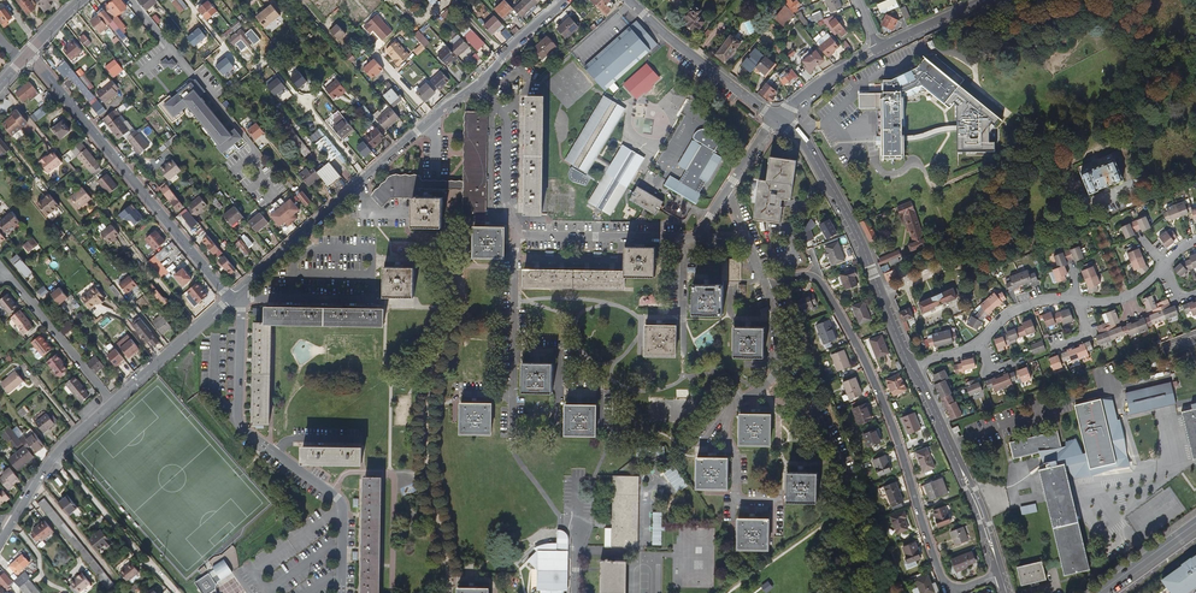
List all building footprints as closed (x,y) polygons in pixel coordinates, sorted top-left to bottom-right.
[(34,6),(36,4),(33,0),(29,0),(17,0),(28,15),(36,9),(34,6)] [(50,0),(36,0),(44,11),(51,5),(49,1),(50,0)] [(158,1),(157,0),(141,0),(139,2),(146,11),(158,1)] [(177,0),(171,0),(181,12),(185,10),(177,0)] [(532,13),(537,8),(535,6),(538,3),(535,0),(521,0),(520,1),(532,13)] [(615,5),(610,0),(592,0),(608,15),(611,11),(610,10),(615,5)] [(787,5),(794,14),(796,13),(799,12),(800,12),(797,9),(798,8),(796,4),(794,5),(790,0),(783,0),(787,5)] [(839,0),(827,0),(824,1),(829,14),(842,9),(839,0)] [(877,5),(879,9),(896,2),(896,0),(888,0),(877,5)] [(218,12),(209,1),(198,10),(207,20),(218,12)] [(504,19),(514,10),(513,10),(505,1),(496,11),(504,19)] [(514,10),(522,19),(525,16),(527,18),(532,13),(520,1),(516,5),(518,6),(513,10),(514,10)] [(116,16),(122,13),(113,3),(103,11),(101,8),(96,12),(99,15),(106,24),(113,19),(116,16)] [(691,15),(686,21),(690,25),(689,26),(693,30),(694,29),(697,32),(707,20),(700,14),(702,11),(695,5),(688,13),(691,15)] [(787,5),(785,7),(774,18),(784,27),(794,15),(794,14),(787,5)] [(255,18),(264,29),(279,17),(271,6),(255,18)] [(457,11),(454,7),(442,18),(446,22),(457,11)] [(5,8),(0,12),(0,21),(3,24),(12,17),(5,8)] [(910,19),(908,16),(905,8),(900,10),(903,18),(904,18),(905,22),(910,19)] [(799,12),(796,13),(800,20),(806,27),(808,24),(804,19),(802,15),(803,15),(801,13),(800,14),(799,12)] [(823,21),(820,14),(813,17),(815,21),(816,24),(823,21)] [(106,24),(99,15),(91,21),(101,33),(108,27),(106,24)] [(376,15),(363,27),(369,34),(373,30),(375,31),(374,32),(382,41),(392,32),(376,15)] [(126,28),(116,16),(113,19),(119,27),(122,31),(126,28)] [(902,22),(904,29),(908,27),(907,25),(905,22),(904,18),(898,21),(886,16),(882,27),(893,31),(894,28),(898,30),(902,22)] [(836,20),(833,17),(823,21),(836,37),(838,34),(831,24),(836,20)] [(571,18),(558,29),(560,30),(566,38),(567,39),(580,28),(571,18)] [(493,38),(504,27),(496,19),(491,24),(488,22),(484,26),(486,28),(485,29),(493,38)] [(637,20),(584,67),(604,90),(658,44),(637,20)] [(847,35),(836,20),(831,24),(838,34),(842,39),(847,35)] [(749,22),(743,25),(749,36),(755,33),(749,22)] [(346,34),(337,25),(334,28),(330,31),(339,41),(346,34)] [(127,37),(122,31),(119,27),(115,30),(121,37),(123,36),(125,39),(127,37)] [(195,47),(207,36),(199,27),(187,37),(195,47)] [(520,31),(516,27),(512,32),(516,36),(520,31)] [(228,35),(234,31),(233,30),(232,28),(221,37),(222,39),(227,34),(228,35)] [(505,28),(500,32),(507,40),(512,35),(505,28)] [(252,42),(242,30),(230,39),(234,45),(242,39),(247,46),(252,42)] [(485,44),(471,30),(463,37),(477,52),(479,53),(483,49),(481,48),(485,44)] [(566,38),(560,30),(556,34),(562,41),(566,38)] [(87,46),(91,42),(85,35),(80,39),(87,46)] [(425,49),(428,52),(432,47),(422,36),(417,40),(421,45),(425,49)] [(821,48),(830,60),(834,57),(833,56),(836,54),(841,50),(833,39),(832,40),(829,36),(818,44),(818,45),(821,48)] [(272,40),(276,45),(280,42),(276,37),(272,40)] [(741,44),(731,37),(717,55),(726,63),(741,44)] [(461,38),(449,49),(457,56),(457,57),(462,53),(463,54),(470,47),(461,38)] [(548,38),(536,50),(541,55),(540,57),(543,61),(557,48),(548,38)] [(72,60),(83,52),(73,40),(69,43),(70,45),(64,50),(72,60)] [(401,49),(402,48),(396,41),(386,50),(389,54),(388,54),(392,58),(393,58),(395,60),(394,61),(399,66),(408,57),(401,49)] [(841,44),(847,51),(850,48),(845,41),(841,44)] [(425,49),(421,45),(415,51),(418,55),(425,49)] [(775,48),(780,54),(784,51),(779,45),(775,48)] [(448,47),(437,56),(446,66),(457,56),(449,49),(448,47)] [(280,52),(284,56),(289,52),(285,48),(280,52)] [(409,56),(402,48),(401,49),(408,57),(409,56)] [(766,57),(756,49),(750,57),(751,58),(749,59),(748,58),(742,66),(751,74),(757,67),(766,57)] [(793,50),(787,55),(790,59),(790,58),(792,57),(796,54),(793,50)] [(819,51),(806,60),(808,64),(806,66),(809,71),(825,61),(819,51)] [(356,58),(351,52),(346,56),(351,63),(356,58)] [(480,59),(476,54),(471,58),(475,63),(480,59)] [(215,66),(226,79),(238,70),(227,57),(215,66)] [(766,57),(757,67),(767,76),(775,66),(766,57)] [(957,87),(952,82),(948,79),(945,77),(945,76),(941,73),(937,70),(933,67),(930,64),(925,61),(921,57),(913,67),(899,76),(891,81),(881,81),(882,95),(868,95),(868,93),(858,93),(859,110),(882,110),(883,136),(883,145),(883,158),(902,157),(902,140),(902,136),(901,128),(904,128),(903,96),(905,96),(905,97),(911,97),(916,95),(920,91),(918,90),(922,86),(927,90),(931,93),(934,96),(938,99),(944,104),(957,87)] [(171,68),(177,64),(172,59),(169,62),(166,58),(161,63),(165,68),(169,65),(171,68)] [(380,73),(384,69),(374,59),(364,69),(372,78),(376,75),(379,72),(380,73)] [(123,70),(115,60),(106,66),(106,67),(111,74),(112,74),(115,77),(123,70)] [(76,75),(67,63),(60,68),(68,78),(72,76),(73,77),(76,75)] [(296,67),(288,72),(290,76),(298,71),(296,67)] [(648,88),(656,81),(644,67),(621,87),(633,100),(641,93),(648,88)] [(794,78),(797,75),(792,68),(788,71),(790,72),(788,74),(784,70),(780,73),(778,72),(775,75),(778,79),(780,77),(781,79),(780,80),(784,84),(793,77),(794,78)] [(94,87),(79,69),(75,72),(90,90),(94,87)] [(308,82),(299,72),(291,78),(299,88),(308,82)] [(430,82),(440,92),(444,88),(443,87),(449,81),(441,72),(430,82)] [(276,74),(265,82),(275,96),(286,87),(276,74)] [(96,98),(76,75),(73,77),(92,101),(92,100),(95,98),(96,98)] [(767,85),(759,93),(772,103),(775,99),(774,98),(772,97),(776,92),(770,87),(778,79),(775,75),(767,85)] [(117,92),(116,90),(119,88),(112,80),(97,93),(105,102),(117,92)] [(230,132),(205,102),(206,101),(203,97),(202,98),(200,96),(206,91),(196,80),(173,99),(171,96),(159,105),(173,123),(185,114),(183,111),(189,106),(191,109),(189,111),(195,118),(197,116),(211,133),(210,134),(213,138),(214,137),(220,144),(217,147),(222,153),(242,137),(235,128),(230,132)] [(346,92),(338,81),(326,90),(334,100),(340,95),(341,96),(346,92)] [(33,93),(37,90),(30,82),(16,93),(23,101),(31,95),(33,93)] [(416,93),(425,103),(429,100),(428,99),(435,93),(427,84),(416,93)] [(1001,121),(957,87),(944,104),(952,109),(956,103),(960,105),(959,126),(959,130),(959,149),(996,150),(996,142),(992,142),(991,133),(1001,121)] [(400,99),(402,97),(400,95),(398,96),(392,89),(384,96),(393,107),(401,99),(400,99)] [(52,98),(47,92),(44,94),(49,100),(52,98)] [(49,100),(44,94),(41,96),(46,103),(49,100)] [(268,112),(280,102),(274,95),(262,104),(268,112)] [(106,109),(98,99),(97,100),(94,102),(91,105),(99,115),(106,109)] [(612,105),(603,100),(565,163),(572,167),(568,174),(568,176),(568,179),(569,181),(572,186),(583,192),(589,182),(580,177),(582,174),(585,177),(624,113),(616,107),(613,111),(609,109),(612,105)] [(526,101),(526,115),(526,119),(526,145),(526,149),(526,174),(526,178),(526,203),(526,207),(526,217),(541,217),(543,101),(526,101)] [(41,108),(34,113),(39,119),(45,113),(41,108)] [(385,129),(399,117),(391,108),(377,120),(385,129)] [(11,136),(27,123),(16,110),(11,114),(12,116),(2,124),(11,136)] [(338,110),(326,120),(344,139),(355,129),(338,110)] [(123,121),(119,116),(118,117),(114,111),(110,113),(104,118),(109,124),(108,125),(112,130),(114,129),(120,137),(123,135),(130,129),(123,121)] [(136,130),(128,120),(126,119),(123,121),(130,129),(123,135),(126,137),(127,136),(136,130)] [(468,119),(467,182),(467,189),(466,228),(474,228),(474,255),(503,256),(504,226),(485,226),(487,119),(468,119)] [(651,121),(645,120),(643,132),(651,133),(653,123),(651,121)] [(70,130),(63,121),(58,125),(57,124),(53,128),(61,138),(70,130)] [(256,140),(265,133),(257,123),(248,131),(256,140)] [(180,139),(193,129),(189,125),(177,135),(179,138),(180,139)] [(915,136),(902,136),(902,140),(912,140),(923,138),(932,135),(942,132),(950,130),(959,130),(959,126),(953,126),(941,128),(928,131),(915,136)] [(151,146),(154,143),(140,128),(138,130),(151,146)] [(346,160),(325,135),(319,128),(309,137),(314,143),(322,138),(337,156),(342,163),(346,160)] [(378,143),(384,137),(377,128),(365,138),(373,147),(378,143)] [(148,147),(136,132),(128,137),(141,152),(148,147)] [(706,133),(703,132),(697,134),(695,136),(694,139),(693,142),(696,144),(694,146),(693,145),(678,168),(686,173),(679,185),(670,180),(664,189),(676,196),(679,192),(686,196),(683,201),(695,208),(701,199),(699,197),(706,185),(707,186),(722,162),(715,158),(716,155),(715,155),(719,147),(710,136),(706,133)] [(167,147),(179,138),(177,135),(176,134),(164,143),(167,147)] [(293,142),(298,138),(294,134),(289,138),(293,142)] [(883,145),(883,136),(875,136),(875,145),(883,145)] [(0,137),(0,153),(3,151),(5,153),(10,149),(0,137)] [(141,152),(128,137),(126,138),(139,154),(141,152)] [(309,153),(298,138),(293,142),(305,157),(309,153)] [(337,156),(322,138),(314,143),(329,162),(337,156)] [(365,157),(373,151),(364,140),(356,147),(365,157)] [(1117,143),(1084,157),(1087,164),(1088,164),(1096,184),(1104,181),(1104,179),(1121,172),(1122,174),(1127,172),(1119,151),(1117,143)] [(77,155),(86,148),(82,144),(73,151),(77,155)] [(100,165),(86,148),(77,155),(91,172),(92,172),(95,174),(102,169),(99,166),(100,165)] [(159,156),(151,161),(156,169),(169,161),(167,158),(172,154),(169,149),(158,156),(159,156)] [(629,171),(635,175),(642,163),(621,150),(605,178),(620,187),(629,171)] [(48,172),(61,161),(53,151),(47,156),(44,158),(43,157),(39,160),(48,172)] [(69,151),(63,156),(69,163),(74,158),(69,151)] [(772,181),(762,180),(757,219),(781,222),(784,198),(791,199),(796,160),(775,157),(772,181)] [(168,181),(180,171),(172,161),(168,164),(169,166),(161,172),(168,181)] [(341,176),(330,162),(317,172),(321,177),(328,185),(341,176)] [(309,187),(321,177),(317,172),(311,165),(299,175),(309,187)] [(609,219),(635,175),(629,171),(620,187),(605,178),(588,206),(593,209),(594,211),(596,210),(598,208),(602,211),(601,213),(601,215),(602,216),(604,216),(609,219)] [(109,194),(117,186),(107,174),(98,181),(109,194)] [(420,198),(420,190),(421,183),(421,180),(393,180),(373,198),(382,208),(393,199),(414,199),(413,229),(443,230),(444,199),(420,198)] [(467,189),(467,182),(421,183),(420,190),(467,189)] [(184,205),(167,185),(161,190),(167,197),(178,210),(184,205)] [(91,198),(82,187),(70,196),(80,207),(91,198)] [(663,205),(637,190),(629,203),(654,218),(663,205)] [(311,202),(302,191),(298,195),(307,206),(311,202)] [(55,207),(58,205),(48,192),(45,195),(45,196),(41,200),(41,199),(36,202),(46,214),(50,211),(52,211),(55,209),(55,207)] [(676,196),(683,201),(686,196),(679,192),(676,196)] [(203,210),(208,205),(201,197),(190,205),(192,208),(188,211),(189,212),(194,219),(199,215),(197,214),(203,210)] [(276,211),(271,216),(280,227),(285,222),(289,226),(298,219),(295,215),(300,210),(291,200),(286,204),(281,198),(272,206),(276,211)] [(224,208),(218,201),(214,205),(220,212),(224,208)] [(903,251),(904,254),(925,245),(910,202),(896,208),(902,223),(906,222),(912,239),(909,240),(910,243),(907,245),(909,248),(903,251)] [(1188,212),(1192,211),(1192,210),(1191,203),(1186,205),(1185,202),(1176,206),(1181,218),(1189,214),(1188,212)] [(142,219),(137,212),(136,212),(135,212),(134,210),(135,209),(135,208),(132,204),(119,214),(123,219),(125,218),(127,221),(132,222),(135,225),(142,219)] [(1171,221),(1181,218),(1176,206),(1167,209),(1168,212),(1163,214),(1167,221),(1171,220),(1171,221)] [(231,226),(243,216),(236,207),(224,216),(228,222),(231,226)] [(144,218),(135,208),(135,209),(134,210),(135,212),(136,212),(137,212),(142,219),(144,218)] [(12,212),(0,221),(0,224),(5,231),(13,224),(15,226),(20,221),(12,212)] [(194,219),(189,212),(183,217),(192,228),(199,224),(198,223),(194,219)] [(256,232),(269,223),(261,213),(249,223),(256,232)] [(1146,217),(1134,222),(1137,231),(1141,229),(1142,232),(1151,228),(1146,217)] [(812,220),(806,229),(802,235),(805,243),(805,244),(812,241),(813,240),(810,233),(817,226),(812,220)] [(867,220),(860,223),(870,243),(877,239),(870,225),(867,220)] [(830,221),(820,226),(827,240),(837,235),(830,221)] [(1137,231),(1134,222),(1122,227),(1127,239),(1135,235),(1134,232),(1137,231)] [(119,234),(111,224),(101,233),(108,242),(119,234)] [(165,242),(156,230),(146,238),(155,250),(165,242)] [(1167,232),(1159,238),(1167,248),(1174,242),(1174,241),(1177,239),(1173,232),(1169,235),(1167,232)] [(220,250),(209,236),(203,241),(205,243),(214,255),(220,250)] [(38,244),(33,238),(29,241),(34,248),(38,244)] [(250,251),(241,240),(235,244),(239,249),(241,247),(247,254),(250,251)] [(812,241),(805,244),(807,251),(813,249),(815,248),(812,241)] [(838,244),(825,248),(832,266),(844,262),(838,244)] [(153,267),(172,252),(166,245),(148,260),(153,267)] [(1079,247),(1067,252),(1070,260),(1074,259),(1075,262),(1084,258),(1083,256),(1086,254),(1083,248),(1080,249),(1079,247)] [(1131,262),(1142,258),(1139,249),(1135,251),(1134,247),(1126,250),(1131,262)] [(547,276),(558,291),(625,292),(625,281),(655,282),(655,251),(625,251),(625,276),(547,276)] [(882,275),(884,274),(885,273),(882,265),(887,262),(889,261),(898,257),(900,256),(897,251),(879,260),(879,261),(877,262),(882,275)] [(1070,260),(1067,252),(1054,256),(1059,268),(1064,266),(1067,265),(1066,262),(1070,260)] [(32,271),(18,254),(11,260),(25,277),(32,271)] [(1187,261),(1190,271),(1195,268),(1195,254),(1190,257),(1191,260),(1187,261)] [(236,270),(225,256),(219,260),(230,275),(236,270)] [(898,257),(889,261),(890,266),(900,262),(898,257)] [(1145,265),(1142,258),(1131,262),(1135,271),(1137,270),(1142,275),(1149,269),(1145,265)] [(740,261),(721,261),(721,284),(740,284),(740,261)] [(1190,271),(1187,261),(1182,263),(1174,270),(1182,279),(1187,275),(1185,274),(1188,272),(1190,271)] [(887,262),(882,265),(885,273),(891,271),(887,262)] [(1085,280),(1096,275),(1091,263),(1082,266),(1084,270),(1081,271),(1085,280)] [(1064,266),(1059,268),(1053,271),(1058,283),(1066,280),(1065,276),(1068,274),(1064,266)] [(415,298),(415,269),(386,268),(385,297),(415,298)] [(186,272),(183,269),(175,276),(183,286),(192,279),(189,275),(186,272)] [(885,273),(884,274),(887,282),(897,278),(893,270),(891,271),(885,273)] [(1027,271),(1019,274),(1023,284),(1027,283),(1028,284),(1037,280),(1034,273),(1028,275),(1027,271)] [(841,276),(840,277),(846,291),(857,287),(854,278),(856,277),(854,272),(849,273),(846,275),(845,275),(841,276)] [(126,292),(137,284),(129,274),(119,283),(126,292)] [(1023,284),(1019,274),(1010,277),(1011,282),(1006,284),(1009,291),(1018,288),(1018,287),(1023,284)] [(558,291),(547,276),(528,275),(528,291),(558,291)] [(1100,284),(1096,275),(1085,280),(1088,289),(1088,293),(1098,292),(1098,285),(1100,284)] [(207,296),(197,283),(188,291),(198,303),(207,296)] [(120,293),(113,284),(109,287),(116,296),(120,293)] [(42,296),(48,291),(45,287),(39,292),(42,296)] [(55,300),(59,304),(68,297),(59,287),(51,294),(52,296),(55,300)] [(96,303),(99,301),(100,303),(105,299),(95,287),(81,298),(90,309),(96,303)] [(105,298),(95,287),(105,299),(105,298)] [(723,289),(694,288),(693,318),(723,318),(723,289)] [(167,302),(157,289),(153,293),(163,305),(167,302)] [(957,301),(956,299),(953,292),(953,291),(918,305),(922,315),(957,301)] [(994,293),(987,299),(995,308),(999,305),(1000,306),(1003,303),(1002,302),(1006,300),(1002,292),(997,295),(994,293)] [(8,294),(0,300),(0,303),(9,314),(18,307),(8,294)] [(802,300),(797,302),(802,314),(814,310),(812,306),(816,304),(813,294),(802,299),(802,300)] [(141,309),(150,303),(144,295),(135,302),(141,309)] [(1149,312),(1152,310),(1158,308),(1156,304),(1152,295),(1143,299),(1147,309),(1148,310),(1149,312)] [(52,296),(47,299),(51,304),(55,300),(52,296)] [(995,308),(987,299),(980,305),(982,308),(978,313),(985,318),(988,314),(989,316),(992,313),(990,312),(995,308)] [(1161,307),(1169,304),(1168,299),(1159,302),(1161,307)] [(1192,304),(1192,302),(1181,307),(1182,307),(1182,309),(1185,314),(1190,312),(1192,317),(1195,315),(1195,302),(1192,304)] [(864,303),(852,307),(859,326),(870,322),(864,303)] [(1161,307),(1166,320),(1178,315),(1175,307),(1172,309),(1169,304),(1161,307)] [(268,307),(268,323),(272,323),(384,326),(385,310),(268,307)] [(1150,317),(1153,325),(1166,320),(1161,307),(1158,308),(1152,310),(1154,316),(1150,317)] [(898,313),(904,328),(907,327),(905,322),(913,319),(909,309),(899,313),(898,313)] [(1069,309),(1057,314),(1060,323),(1063,321),(1065,324),(1074,321),(1069,309)] [(34,328),(30,324),(31,323),(26,317),(25,318),(22,314),(23,313),(21,310),(12,317),(22,330),(20,332),(24,336),(34,328)] [(1109,322),(1111,326),(1116,324),(1118,324),(1116,320),(1118,318),(1115,310),(1106,313),(1109,322)] [(1060,323),(1057,314),(1052,315),(1051,312),(1043,316),(1047,328),(1060,323)] [(985,318),(978,313),(974,318),(971,317),(967,325),(977,330),(980,325),(981,326),(983,323),(982,322),(985,318)] [(163,333),(171,326),(163,316),(155,323),(163,333)] [(1136,323),(1140,334),(1149,330),(1148,327),(1153,325),(1150,317),(1143,320),(1143,319),(1142,319),(1141,319),(1140,320),(1140,321),(1136,323)] [(159,342),(151,332),(152,331),(142,319),(133,326),(146,343),(150,340),(154,345),(159,342)] [(1023,326),(1020,327),(1023,336),(1036,331),(1031,320),(1022,323),(1023,326)] [(828,321),(816,325),(824,345),(836,340),(832,329),(831,329),(828,321)] [(76,331),(68,322),(65,324),(65,326),(60,330),(67,339),(76,331)] [(163,333),(155,323),(154,324),(162,334),(163,333)] [(270,422),(272,323),(268,323),(256,323),(254,422),(270,422)] [(1121,328),(1124,336),(1129,334),(1131,337),(1140,334),(1136,323),(1131,325),(1129,324),(1128,324),(1127,326),(1121,328)] [(1111,326),(1107,328),(1112,340),(1124,336),(1121,328),(1118,330),(1116,324),(1111,326)] [(1023,336),(1020,327),(1006,333),(1007,335),(1011,344),(1017,342),(1016,339),(1023,336)] [(1112,340),(1107,328),(1099,331),(1100,335),(1096,336),(1099,345),(1112,340)] [(646,330),(645,359),(675,359),(676,330),(646,330)] [(764,331),(735,330),(735,360),(764,360),(764,331)] [(950,330),(940,333),(944,345),(953,343),(953,341),(957,340),(955,332),(950,333),(950,330)] [(944,345),(940,333),(931,335),(932,338),(928,339),(930,347),(934,346),(934,348),(944,345)] [(1011,344),(1007,335),(994,340),(999,352),(1005,349),(1004,347),(1011,344)] [(53,350),(42,336),(33,342),(44,357),(53,350)] [(882,336),(870,341),(873,350),(874,350),(877,358),(888,354),(882,336)] [(132,353),(138,348),(131,338),(120,347),(128,357),(133,354),(132,353)] [(1043,341),(1030,346),(1033,354),(1046,350),(1043,341)] [(110,342),(107,346),(112,351),(115,347),(110,342)] [(1080,347),(1076,349),(1081,360),(1089,357),(1087,352),(1093,349),(1090,342),(1079,346),(1080,347)] [(116,348),(107,355),(117,367),(126,360),(116,348)] [(1068,352),(1062,354),(1065,362),(1070,360),(1072,364),(1081,360),(1076,349),(1073,350),(1072,348),(1067,350),(1068,352)] [(844,350),(832,354),(838,371),(850,367),(844,350)] [(1065,362),(1062,354),(1050,359),(1054,371),(1063,367),(1062,363),(1065,362)] [(69,370),(61,362),(62,361),(57,355),(48,362),(60,377),(66,372),(69,370)] [(104,366),(95,356),(87,363),(95,373),(104,366)] [(961,363),(958,364),(960,374),(964,373),(963,370),(976,367),(973,358),(961,361),(961,363)] [(553,393),(553,364),(524,363),(523,393),(553,393)] [(1027,367),(1014,372),(1017,380),(1021,378),(1022,382),(1032,379),(1027,367)] [(935,385),(945,380),(948,378),(943,368),(932,373),(935,380),(933,381),(935,385)] [(1005,376),(1000,378),(1004,388),(1013,385),(1011,382),(1017,380),(1014,372),(1008,374),(1008,373),(1004,374),(1005,376)] [(1167,374),(1170,387),(1175,386),(1171,372),(1167,374)] [(9,393),(22,382),(14,373),(1,383),(9,393)] [(898,375),(886,380),(893,396),(906,390),(898,375)] [(88,392),(75,377),(66,384),(79,400),(80,399),(82,402),(89,397),(86,393),(88,392)] [(862,396),(861,394),(859,389),(856,378),(843,383),(848,394),(843,396),(844,402),(862,396)] [(1004,388),(1000,378),(995,380),(994,378),(985,382),(988,389),(994,387),(996,391),(1004,388)] [(948,386),(945,380),(935,385),(938,392),(948,386)] [(974,380),(965,384),(970,396),(983,391),(980,384),(976,386),(974,380)] [(1173,409),(1170,394),(1169,389),(1167,382),(1125,392),(1128,405),(1129,409),(1131,420),(1173,409)] [(951,393),(948,386),(938,392),(941,398),(951,394),(951,393)] [(954,402),(951,394),(941,398),(945,406),(954,402)] [(1060,447),(1057,437),(1056,433),(1056,432),(1010,443),(1012,450),(1013,454),(1014,458),(1046,451),(1049,467),(1039,470),(1058,545),(1061,556),(1065,574),(1089,568),(1081,537),(1063,464),(1067,463),(1089,458),(1092,469),(1118,462),(1117,460),(1128,457),(1119,420),(1115,402),(1103,404),(1102,399),(1088,402),(1087,399),(1079,402),(1079,404),(1075,405),(1080,424),(1081,428),(1084,441),(1060,447)] [(955,401),(954,402),(945,406),(948,413),(959,408),(955,401)] [(491,433),(492,404),(462,403),(462,433),(491,433)] [(596,435),(596,406),(567,405),(566,435),(596,435)] [(865,406),(853,411),(859,426),(871,422),(865,406)] [(27,415),(21,408),(17,412),(20,416),(22,418),(27,415)] [(962,415),(959,408),(948,413),(951,420),(962,415)] [(1181,412),(1193,457),(1195,457),(1195,408),(1181,412)] [(914,411),(901,416),(908,433),(920,428),(914,411)] [(55,424),(46,415),(36,424),(42,432),(45,429),(47,431),(55,424)] [(770,418),(740,418),(739,447),(769,447),(770,418)] [(1122,419),(1119,420),(1128,457),(1117,460),(1118,462),(1092,469),(1089,458),(1067,463),(1068,470),(1071,470),(1075,477),(1092,476),(1119,468),(1133,467),(1130,457),(1122,419)] [(958,424),(952,427),(956,437),(959,435),(957,431),(960,429),(958,424)] [(22,466),(34,456),(29,450),(21,440),(10,426),(1,433),(14,449),(16,447),(18,449),(20,448),(21,449),(13,455),(22,466)] [(881,443),(876,430),(863,435),(868,448),(881,443)] [(44,445),(35,434),(31,437),(27,439),(25,436),(21,440),(29,450),(34,447),(37,451),(44,445)] [(366,463),(366,447),(307,445),(307,462),(366,463)] [(637,445),(636,455),(664,456),(664,446),(637,445)] [(926,448),(916,452),(923,472),(934,468),(926,448)] [(22,466),(13,455),(9,458),(18,469),(22,466)] [(885,456),(873,460),(879,476),(890,471),(886,461),(887,461),(885,456)] [(727,462),(698,461),(697,491),(727,492),(727,462)] [(686,484),(671,462),(661,469),(676,491),(686,484)] [(15,478),(16,479),(20,476),(10,464),(2,470),(4,472),(0,475),(0,477),(8,486),(12,483),(11,481),(15,478)] [(817,474),(788,475),(788,504),(817,504),(817,474)] [(638,547),(639,475),(612,475),(611,528),(605,527),(605,547),(612,547),(627,547),(638,547)] [(940,477),(923,483),(928,499),(946,493),(940,477)] [(64,484),(59,478),(55,480),(61,487),(64,484)] [(381,479),(365,478),(363,592),(378,592),(381,479)] [(895,482),(879,488),(881,495),(885,494),(889,506),(902,501),(895,482)] [(9,494),(3,487),(0,489),(0,502),(6,498),(9,494)] [(78,507),(69,496),(59,503),(68,514),(78,507)] [(114,585),(44,498),(38,504),(108,590),(114,585)] [(1036,504),(1020,507),(1022,515),(1038,512),(1036,504)] [(944,505),(933,510),(937,518),(936,519),(939,526),(951,521),(944,505)] [(903,512),(890,517),(896,533),(907,529),(903,518),(905,517),(903,512)] [(662,547),(662,518),(651,518),(650,547),(662,547)] [(53,532),(44,520),(39,524),(40,526),(34,531),(35,532),(40,539),(42,541),(53,532)] [(768,522),(738,522),(738,551),(768,551),(768,522)] [(962,526),(950,530),(955,544),(967,540),(962,526)] [(108,546),(113,542),(103,530),(98,534),(98,535),(90,541),(99,552),(107,545),(108,546)] [(40,539),(35,532),(31,534),(37,542),(40,539)] [(569,551),(564,551),(564,547),(569,547),(569,540),(567,540),(568,537),(563,532),(558,532),(558,543),(558,550),(557,550),(556,551),(546,551),(546,571),(539,571),(539,592),(562,592),(562,586),(568,581),(569,551)] [(558,550),(558,543),(550,543),(544,544),(534,548),(536,551),(528,559),(539,571),(546,571),(546,551),(556,551),(557,550),(558,550)] [(916,543),(904,547),(908,560),(904,562),(907,569),(918,564),(916,560),(920,558),(916,548),(918,547),(916,543)] [(612,547),(612,560),(627,560),(627,547),(612,547)] [(971,550),(951,558),(956,570),(965,567),(964,564),(975,560),(971,550)] [(10,565),(20,555),(18,553),(8,562),(10,565)] [(1160,581),(1169,592),(1188,592),(1195,587),(1195,554),(1160,581)] [(29,563),(22,555),(10,566),(17,574),(29,563)] [(601,560),(600,592),(627,592),(627,560),(612,560),(601,560)] [(223,561),(212,568),(217,575),(211,579),(209,575),(195,584),(201,592),(216,592),(216,590),(216,588),(217,586),(218,583),(219,582),(232,573),(223,561)] [(143,575),(133,564),(128,568),(137,580),(143,575)] [(1041,564),(1018,569),(1021,585),(1030,582),(1031,586),(1038,584),(1038,581),(1045,579),(1041,564)] [(137,580),(128,568),(122,574),(131,585),(137,580)] [(92,582),(84,573),(79,577),(80,578),(73,584),(79,592),(92,582)] [(20,588),(29,580),(23,574),(14,582),(20,588)] [(916,579),(920,591),(916,592),(917,592),(932,592),(935,592),(928,575),(916,579)] [(29,580),(20,588),(24,592),(40,592),(29,580)] [(141,588),(137,584),(130,590),(133,592),(135,592),(141,588)]
